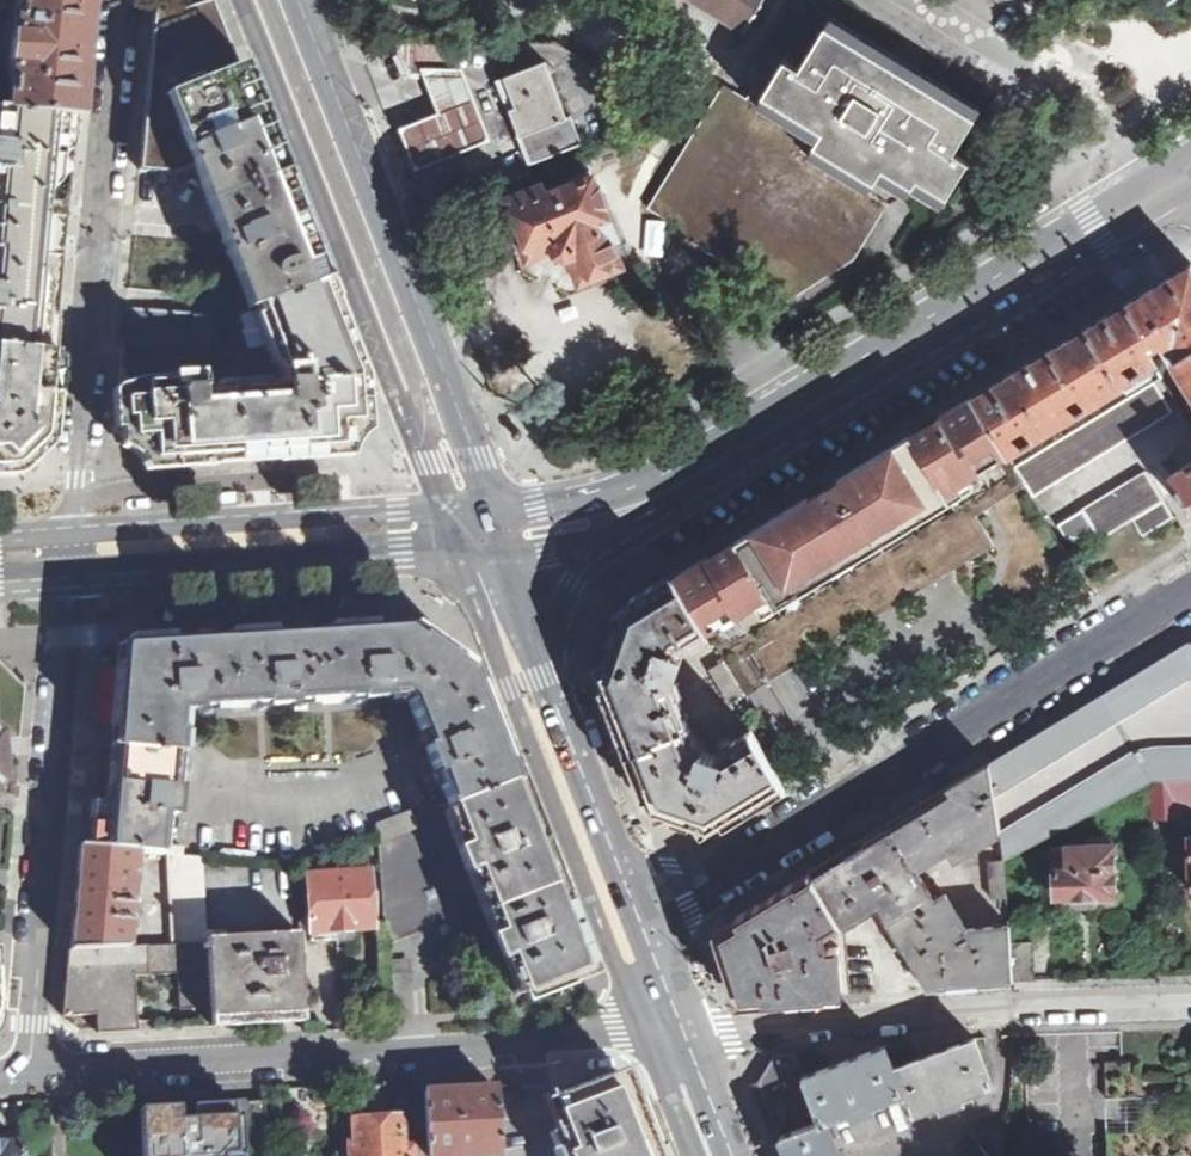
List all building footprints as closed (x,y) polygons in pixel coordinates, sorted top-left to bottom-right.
[(81,0),(18,0),(14,41),(11,41),(9,67),(12,67),(8,112),(77,118),(83,59),(88,1),(81,0)] [(744,32),(764,0),(691,0),(744,32)] [(166,97),(238,68),(223,31),(211,1),(182,10),(154,7),(138,173),(174,176),(194,167),(166,97)] [(354,37),(372,38),(372,22),(355,21),(354,37)] [(786,58),(762,96),(817,130),(824,134),(815,148),(878,186),(887,171),(916,188),(942,205),(969,161),(954,151),(973,120),(898,75),(823,29),(800,67),(786,58)] [(453,41),(396,39),(405,59),(411,72),(432,72),(452,72),(453,41)] [(531,163),(582,143),(571,116),(567,117),(545,61),(498,79),(531,163)] [(259,307),(322,283),(277,169),(238,68),(166,97),(194,167),(250,310),(259,307)] [(452,72),(432,72),(448,115),(408,130),(423,172),(498,142),(472,72),(452,72)] [(817,130),(762,96),(755,92),(748,102),(725,89),(677,168),(655,204),(684,222),(679,230),(794,300),(855,262),(895,198),(878,186),(815,148),(817,130)] [(56,354),(66,237),(77,118),(8,112),(0,111),(0,349),(56,354)] [(618,255),(611,240),(616,237),(585,158),(562,167),(567,177),(564,178),(559,168),(547,174),(549,179),(555,177),(556,180),(549,183),(551,188),(544,191),(541,185),(497,203),(520,263),(533,296),(550,304),(621,276),(615,262),(618,255)] [(1122,386),(1119,380),(1159,357),(1153,345),(1162,339),(1190,387),(1190,263),(1131,300),(1026,364),(972,396),(1010,463),(1122,386)] [(344,450),(371,410),(346,346),(322,283),(259,307),(275,347),(285,371),(282,372),(283,385),(196,392),(194,377),(119,382),(114,431),(150,463),(197,460),(306,453),(344,450)] [(237,350),(275,347),(259,307),(250,310),(228,318),(190,315),(125,310),(123,342),(237,350)] [(16,472),(30,459),(45,445),(48,439),(56,354),(0,349),(0,473),(16,472)] [(1128,397),(1153,381),(1148,373),(1123,388),(1128,397)] [(1069,471),(1171,410),(1153,381),(1128,397),(1013,466),(1015,469),(1025,487),(1030,495),(1069,471)] [(972,396),(864,471),(902,530),(1010,463),(972,396)] [(1168,474),(1190,510),(1190,460),(1168,474)] [(1058,521),(1062,527),(1068,538),(1071,537),(1106,536),(1134,519),(1135,519),(1143,534),(1144,535),(1145,535),(1155,528),(1174,517),(1164,500),(1145,468),(1058,521)] [(938,579),(951,572),(990,549),(977,517),(985,510),(1025,487),(1015,469),(940,516),(807,594),(721,649),(725,658),(743,688),(766,675),(938,579)] [(864,471),(768,525),(801,584),(902,530),(864,471)] [(768,525),(675,577),(709,631),(801,584),(768,525)] [(709,631),(675,577),(625,607),(602,675),(614,706),(632,752),(661,741),(658,734),(686,725),(669,685),(682,654),(677,644),(697,631),(701,637),(709,631)] [(106,804),(93,802),(89,846),(135,849),(167,852),(180,853),(180,846),(165,845),(167,817),(178,819),(184,736),(176,737),(178,714),(407,699),(448,804),(515,779),(471,665),(413,625),(361,627),(265,633),(169,640),(123,643),(119,648),(108,778),(106,804)] [(990,763),(1000,828),(1005,857),(1153,779),(1190,777),(1190,643),(1189,644),(990,763)] [(725,658),(710,667),(730,699),(732,698),(745,691),(743,688),(725,658)] [(741,713),(753,705),(748,695),(745,691),(732,698),(741,713)] [(632,752),(635,759),(634,759),(650,798),(654,809),(711,829),(784,784),(751,730),(725,746),(719,758),(698,749),(688,729),(686,725),(658,734),(661,741),(632,752)] [(688,729),(698,749),(705,745),(697,725),(688,729)] [(1010,942),(1009,923),(971,927),(947,891),(936,897),(916,867),(951,844),(958,855),(1000,828),(990,763),(951,787),(873,834),(809,872),(841,923),(843,926),(871,909),(879,904),(928,985),(945,984),(946,986),(1013,981),(1010,942)] [(1153,793),(1154,807),(1153,816),(1175,815),(1176,807),(1190,807),(1190,777),(1153,779),(1153,793)] [(515,779),(448,804),(506,956),(509,955),(513,965),(509,966),(521,998),(590,973),(515,779)] [(1153,793),(1139,795),(1140,809),(1154,807),(1153,793)] [(470,913),(434,805),(364,828),(400,936),(470,913)] [(1054,844),(1054,894),(1057,894),(1057,906),(1078,905),(1078,913),(1085,914),(1092,914),(1093,906),(1113,904),(1111,835),(1091,835),(1090,843),(1054,844)] [(89,846),(77,845),(73,899),(69,950),(126,946),(127,925),(135,926),(136,918),(141,918),(142,901),(136,902),(136,894),(131,894),(135,849),(89,846)] [(221,860),(251,863),(252,853),(221,849),(221,860)] [(304,1021),(299,932),(207,938),(203,857),(180,853),(167,852),(173,944),(126,946),(69,950),(67,969),(64,1015),(97,1015),(97,1033),(137,1031),(136,1009),(135,976),(177,972),(180,1008),(210,1007),(212,1027),(248,1025),(304,1021)] [(1005,857),(987,858),(991,896),(999,894),(999,906),(1008,905),(1005,857)] [(331,939),(353,938),(351,929),(374,927),(369,871),(307,874),(310,940),(331,939)] [(841,923),(809,872),(766,898),(738,916),(741,921),(721,933),(742,997),(765,996),(765,1002),(825,997),(825,991),(843,989),(839,944),(829,944),(829,938),(820,939),(820,935),(841,923)] [(1010,942),(1013,981),(1032,980),(1029,942),(1010,942)] [(842,1142),(839,1143),(829,1115),(829,1114),(851,1106),(853,1112),(873,1104),(871,1098),(899,1088),(909,1112),(941,1102),(943,1107),(965,1099),(963,1095),(992,1083),(975,1038),(918,1058),(894,1068),(886,1046),(848,1059),(805,1076),(797,1053),(787,1054),(775,1055),(775,1054),(759,1080),(780,1135),(781,1134),(790,1155),(848,1155),(842,1142)] [(635,1098),(629,1101),(625,1090),(607,1083),(591,1089),(588,1083),(568,1091),(551,1098),(563,1126),(555,1130),(562,1145),(554,1148),(557,1155),(657,1155),(635,1098)] [(426,1091),(427,1136),(427,1147),(428,1155),(482,1155),(500,1155),(496,1087),(464,1089),(426,1091)] [(264,1101),(138,1107),(140,1155),(267,1155),(264,1101)] [(354,1118),(350,1118),(351,1132),(353,1132),(354,1137),(346,1137),(348,1155),(429,1155),(427,1136),(416,1137),(414,1107),(407,1108),(407,1105),(354,1108),(354,1118)] [(983,1122),(968,1129),(976,1142),(964,1154),(965,1155),(1003,1155),(1006,1124),(983,1122)] [(21,1142),(0,1143),(0,1155),(22,1155),(21,1142)]
